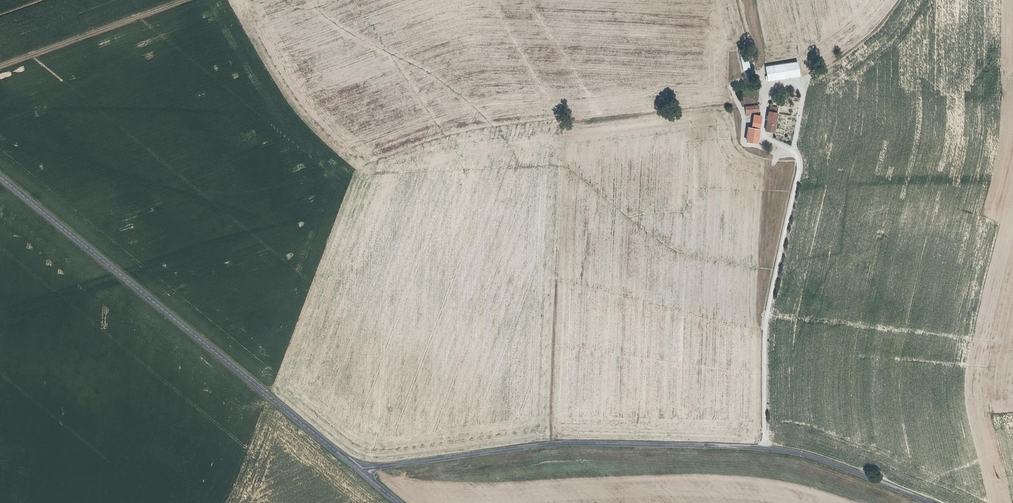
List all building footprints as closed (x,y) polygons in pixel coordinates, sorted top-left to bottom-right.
[(750,68),(748,59),(742,61),(744,70),(750,68)] [(790,61),(771,64),(773,78),(792,76),(806,74),(804,60),(790,61)] [(754,108),(758,107),(757,102),(746,103),(748,111),(754,111),(754,108)] [(767,128),(777,129),(780,111),(770,109),(767,128)] [(755,112),(753,127),(760,128),(763,113),(755,112)] [(760,128),(753,127),(750,127),(748,139),(758,141),(758,140),(760,128)]
